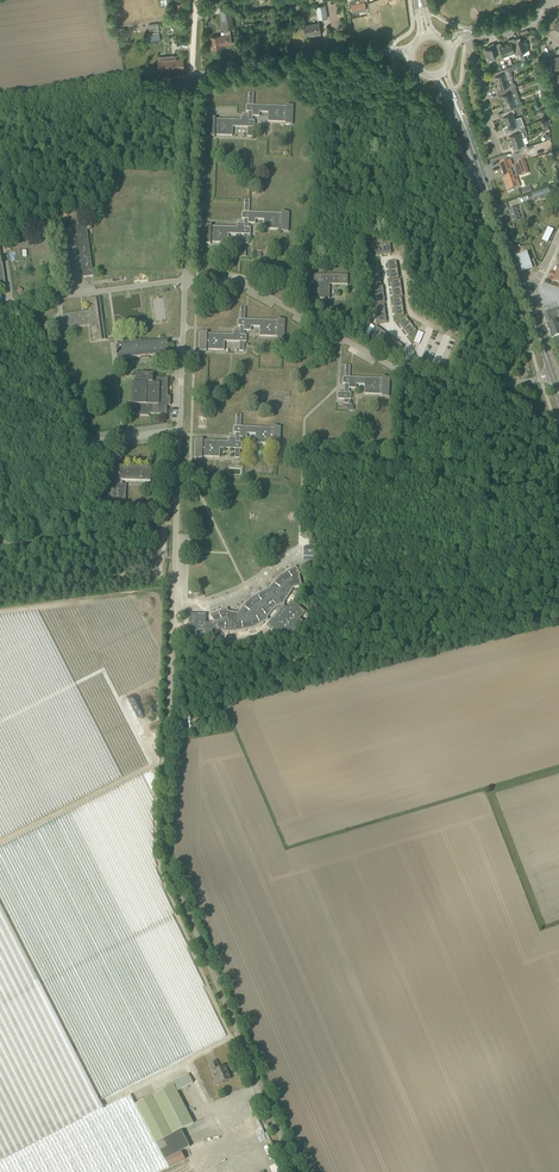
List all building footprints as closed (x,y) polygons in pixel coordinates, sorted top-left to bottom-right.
[(365,2),(351,4),(352,12),(361,11),(366,10),(365,2)] [(319,19),(328,18),(326,5),(317,6),(319,19)] [(232,43),(230,29),(234,28),(231,6),(220,7),(223,30),(224,30),(225,35),(220,36),(211,37),(213,49),(221,48),(221,44),(225,44),(232,43)] [(150,32),(159,30),(158,23),(148,24),(150,32)] [(321,34),(319,23),(304,25),(306,36),(310,36),(310,34),(320,32),(320,34),(321,34)] [(149,43),(155,42),(161,41),(160,33),(148,35),(149,43)] [(521,40),(520,37),(514,39),(514,38),(520,55),(523,54),(523,51),(529,49),(527,46),(528,45),(527,42),(526,42),(525,39),(521,40)] [(520,55),(514,38),(508,40),(509,43),(505,44),(509,54),(515,52),(515,54),(519,53),(520,55)] [(501,45),(500,42),(495,45),(494,43),(500,60),(504,59),(503,56),(509,54),(505,44),(501,45)] [(500,60),(494,43),(488,45),(489,48),(485,49),(486,53),(485,53),(487,56),(488,56),(489,59),(495,57),(496,60),(499,58),(500,60)] [(175,59),(175,56),(166,56),(166,60),(158,60),(159,70),(184,68),(183,58),(175,59)] [(554,57),(554,61),(551,61),(551,60),(547,60),(547,65),(551,65),(551,70),(558,70),(558,57),(554,57)] [(497,82),(511,77),(513,76),(510,67),(491,73),(493,79),(496,78),(497,82)] [(513,83),(511,77),(497,82),(498,86),(495,87),(498,93),(516,86),(514,83),(513,83)] [(553,84),(553,86),(551,86),(551,91),(554,91),(554,94),(558,94),(558,83),(553,84)] [(516,86),(498,93),(500,98),(502,97),(504,101),(514,97),(519,96),(516,86)] [(254,106),(254,94),(250,94),(249,105),(247,105),(247,112),(249,112),(249,117),(242,116),(241,121),(215,120),(216,118),(208,118),(207,137),(215,137),(215,136),(233,137),(233,127),(235,128),(235,127),(248,128),(248,137),(252,137),(253,128),(255,128),(255,122),(253,122),(253,116),(259,117),(260,113),(268,113),(268,122),(285,123),(285,124),(293,125),(294,106),(286,105),(286,107),(254,106)] [(514,97),(504,101),(505,105),(502,106),(504,112),(514,108),(520,106),(518,103),(516,103),(514,97)] [(515,119),(513,113),(515,112),(514,108),(504,112),(499,114),(501,119),(503,119),(505,122),(515,119)] [(505,133),(520,128),(519,124),(523,122),(521,117),(515,119),(505,122),(506,126),(503,127),(505,133)] [(511,141),(522,138),(528,136),(524,126),(520,128),(505,133),(507,139),(510,138),(511,141)] [(524,144),(522,138),(511,141),(513,145),(510,146),(512,152),(528,147),(526,143),(524,144)] [(528,170),(524,159),(517,162),(521,173),(528,170)] [(509,191),(517,188),(520,187),(510,160),(499,164),(509,191)] [(520,189),(522,194),(532,191),(530,186),(520,189)] [(548,189),(533,194),(534,200),(550,194),(548,189)] [(249,213),(250,201),(245,201),(245,202),(244,202),(244,203),(245,203),(245,212),(242,212),(242,219),(244,219),(244,224),(238,224),(237,228),(211,227),(211,225),(212,225),(204,225),(204,244),(203,243),(203,244),(211,244),(211,243),(228,243),(229,234),(244,234),(243,244),(248,244),(248,235),(250,235),(251,228),(249,228),(249,223),(255,224),(255,219),(264,220),(264,229),(281,230),(281,231),(289,232),(289,231),(289,213),(282,213),(282,214),(249,213)] [(513,224),(521,221),(520,217),(523,216),(522,213),(520,206),(508,210),(513,224)] [(83,278),(94,276),(87,224),(76,226),(83,278)] [(547,230),(543,238),(546,239),(545,242),(547,243),(554,230),(551,229),(550,231),(547,230)] [(392,254),(377,256),(378,264),(393,263),(392,254)] [(533,271),(527,254),(517,258),(523,274),(533,271)] [(398,265),(390,266),(391,281),(400,280),(398,265)] [(383,267),(375,268),(376,283),(385,282),(383,267)] [(330,284),(341,285),(348,285),(348,275),(341,275),(322,275),(313,275),(313,299),(319,299),(330,299),(330,284)] [(402,283),(394,284),(395,299),(404,298),(402,283)] [(386,289),(378,290),(379,305),(388,304),(386,289)] [(105,340),(100,298),(87,300),(89,312),(64,315),(65,320),(64,320),(61,321),(61,325),(58,325),(58,330),(91,326),(93,341),(105,340)] [(404,301),(395,302),(397,317),(406,316),(404,301)] [(387,307),(379,308),(381,324),(389,322),(387,307)] [(245,320),(245,308),(241,308),(241,310),(240,310),(240,311),(241,311),(241,320),(238,320),(238,326),(240,326),(240,331),(233,331),(233,335),(207,334),(207,333),(200,332),(199,351),(207,351),(207,350),(224,350),(225,341),(240,342),(239,351),(244,351),(244,342),(246,342),(246,336),(244,335),(245,331),(251,331),(251,327),(260,327),(259,336),(277,337),(277,339),(284,339),(285,320),(278,319),(278,321),(245,320)] [(552,319),(550,313),(544,315),(547,325),(552,339),(558,337),(558,316),(552,319)] [(408,319),(399,320),(401,335),(409,335),(408,319)] [(374,324),(370,332),(384,340),(388,332),(374,324)] [(418,331),(414,342),(419,344),(424,334),(418,331)] [(390,335),(385,343),(399,350),(403,342),(390,335)] [(167,341),(166,339),(142,341),(142,340),(123,342),(123,346),(116,347),(117,354),(115,354),(116,356),(117,356),(117,360),(169,354),(168,341),(167,341)] [(350,378),(350,366),(346,366),(346,367),(345,367),(345,368),(346,369),(345,377),(343,377),(343,384),(345,384),(345,393),(338,393),(338,399),(344,400),(344,404),(349,404),(349,403),(349,400),(351,400),(351,393),(349,393),(349,388),(356,389),(356,384),(365,385),(364,394),(382,395),(382,396),(389,397),(389,396),(390,378),(382,377),(382,378),(383,378),(382,379),(350,378)] [(149,414),(150,414),(167,414),(167,405),(171,405),(171,400),(170,400),(170,401),(168,401),(168,378),(153,378),(153,373),(135,373),(135,383),(132,383),(131,405),(137,405),(137,416),(149,416),(149,414)] [(241,427),(241,415),(237,415),(237,416),(236,416),(236,417),(237,418),(236,427),(234,426),(234,433),(236,433),(236,438),(229,438),(229,442),(203,441),(203,440),(203,439),(196,439),(196,440),(195,458),(202,458),(202,457),(220,458),(220,448),(235,449),(235,458),(240,458),(240,449),(242,449),(242,443),(240,442),(240,437),(247,438),(247,434),(256,434),(255,443),(273,444),(273,445),(273,446),(280,446),(281,427),(274,427),(274,428),(241,427)] [(151,482),(152,468),(120,467),(121,456),(113,456),(111,502),(126,503),(126,485),(119,484),(119,481),(151,482)] [(304,547),(304,559),(309,559),(316,559),(316,547),(311,547),(304,547)] [(299,575),(300,574),(303,572),(303,565),(297,568),(296,567),(291,570),(290,569),(285,571),(286,572),(280,576),(276,581),(275,580),(272,584),(272,585),(269,589),(265,590),(260,593),(259,592),(255,595),(255,596),(250,599),(245,604),(244,604),(241,608),(242,608),(238,613),(228,612),(227,609),(221,611),(221,610),(216,612),(216,613),(210,615),(214,623),(217,622),(217,632),(223,632),(223,633),(229,633),(229,632),(235,632),(241,631),(241,632),(246,631),(246,630),(253,629),(259,626),(259,627),(264,624),(263,623),(269,620),(267,618),(276,607),(285,604),(284,603),(294,588),(302,586),(299,575)] [(169,1168),(185,1160),(181,1151),(190,1147),(181,1130),(193,1124),(177,1092),(194,1084),(189,1074),(173,1083),(174,1086),(135,1105),(131,1095),(104,1109),(0,903),(0,1171),(161,1171),(169,1168)] [(220,1069),(217,1062),(210,1065),(214,1076),(217,1074),(221,1083),(218,1084),(218,1085),(230,1079),(225,1066),(220,1069)]
